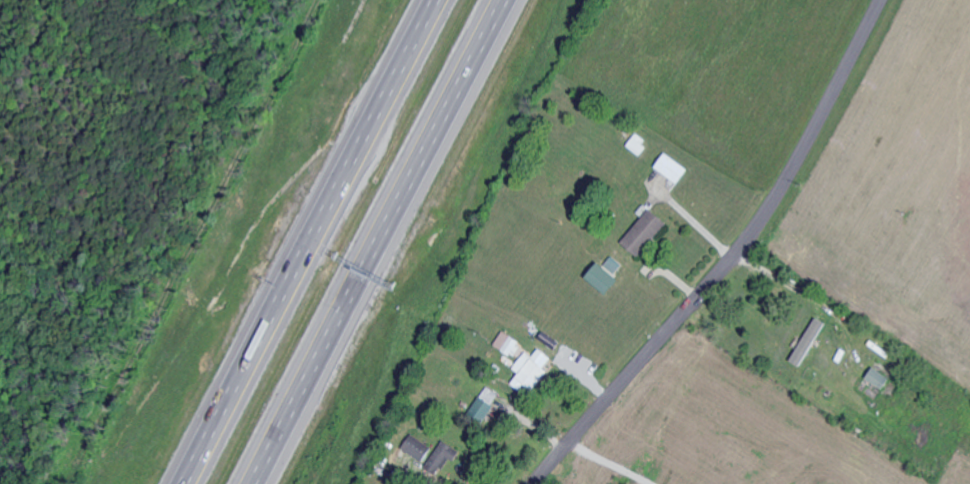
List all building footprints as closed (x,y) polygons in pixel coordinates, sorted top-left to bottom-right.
[(624,243),(642,257),(669,222),(652,208),(624,243)] [(591,278),(611,296),(624,281),(616,274),(624,266),(612,255),(591,278)] [(793,359),(803,365),(829,323),(819,317),(793,359)] [(549,369),(546,367),(553,356),(540,347),(534,355),(527,351),(515,368),(519,371),(512,384),(522,390),(526,384),(536,390),(549,369)] [(887,389),(894,377),(874,365),(867,378),(887,389)] [(499,392),(485,386),(473,413),(486,420),(499,392)] [(433,447),(412,433),(402,448),(423,462),(433,447)] [(427,470),(446,478),(460,448),(441,440),(427,470)]
